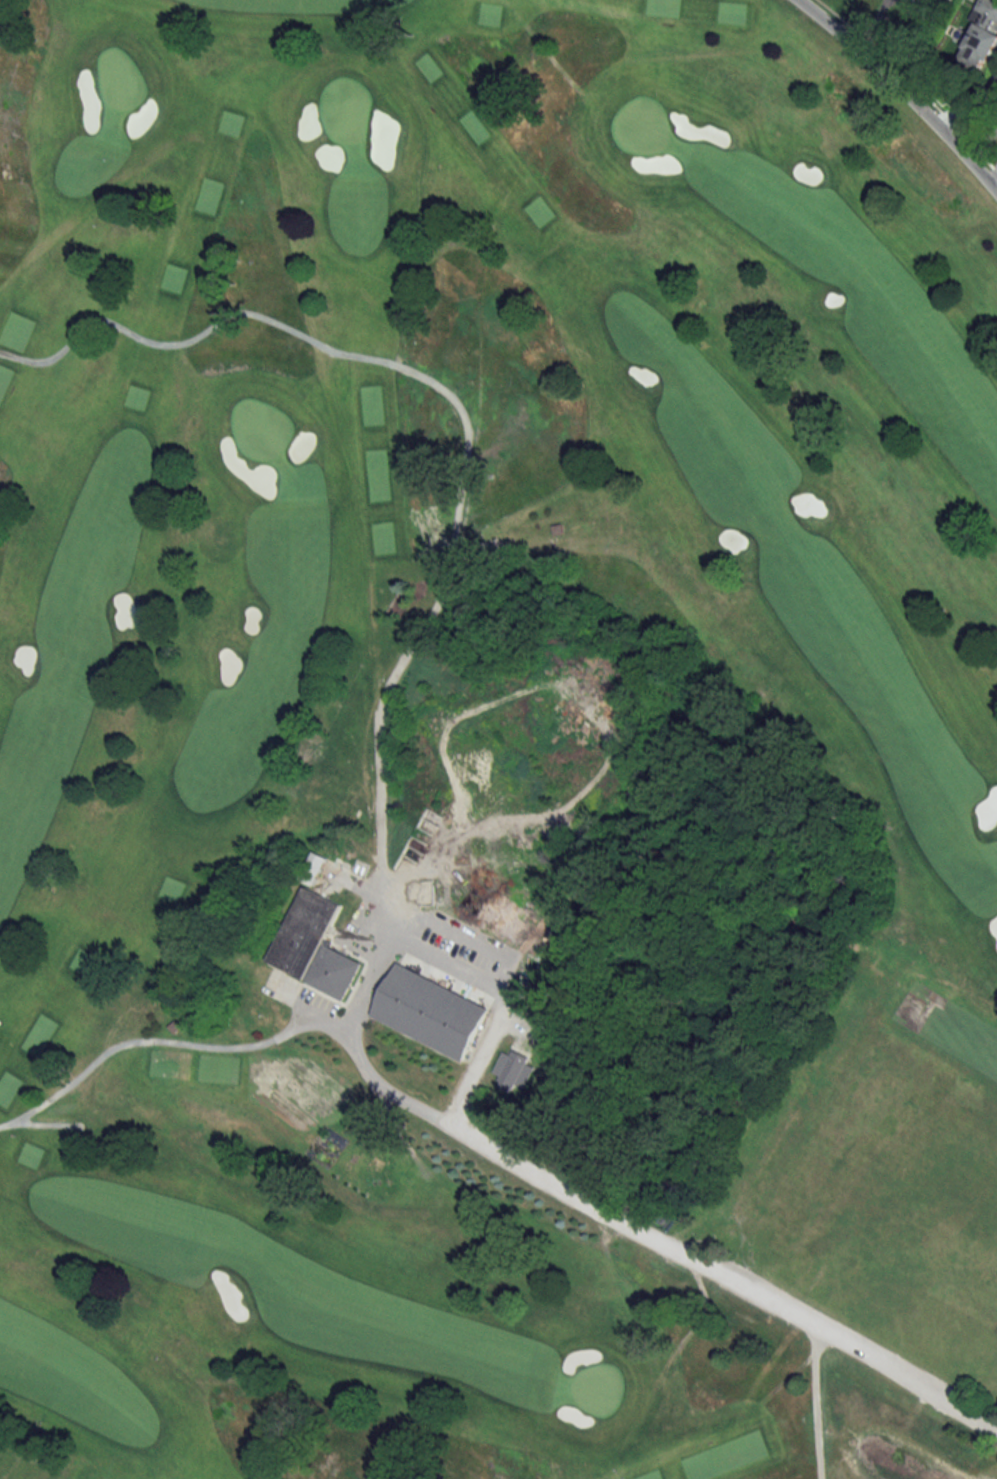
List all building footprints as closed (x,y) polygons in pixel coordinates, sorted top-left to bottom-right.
[(975,23),(959,57),(983,69),(996,41),(996,0),(980,0),(970,21),(975,23)] [(314,886),(328,858),(313,851),(300,879),(314,886)] [(305,884),(267,961),(346,1002),(366,963),(325,941),(341,906),(305,884)] [(394,962),(369,1012),(460,1057),(485,1007),(394,962)] [(511,1047),(527,1055),(524,1062),(531,1066),(521,1085),(514,1081),(511,1086),(510,1085),(507,1091),(495,1085),(498,1079),(496,1078),(498,1074),(490,1070),(500,1049),(508,1052),(511,1047)]
